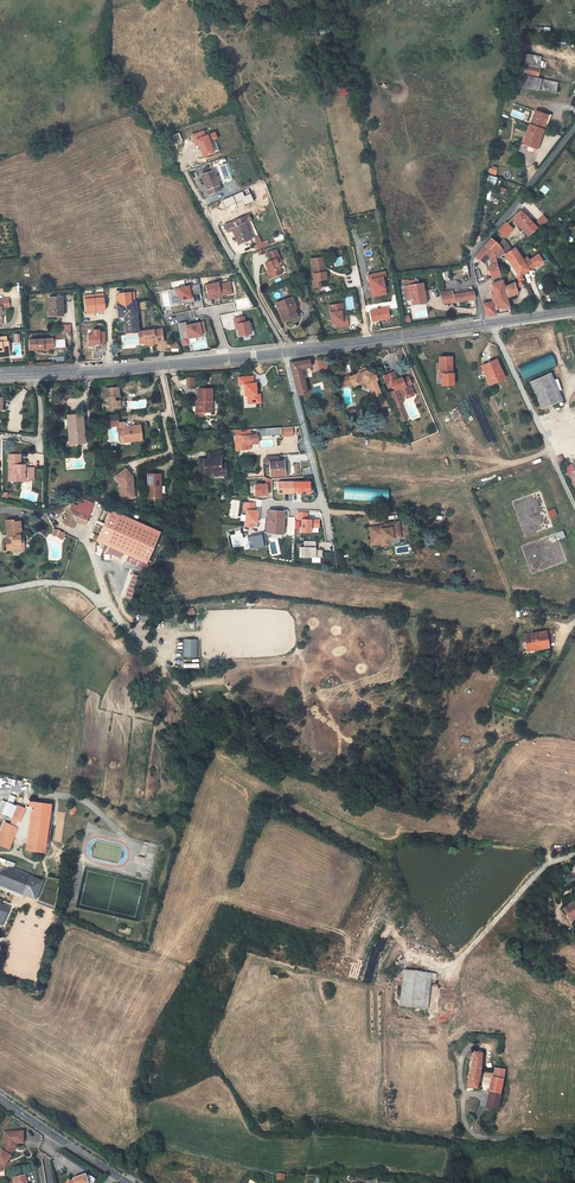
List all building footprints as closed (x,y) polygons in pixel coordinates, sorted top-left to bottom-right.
[(526,58),(522,76),(537,79),(537,77),(541,61),(526,58)] [(540,89),(542,80),(537,79),(522,76),(519,89),(526,91),(525,94),(538,97),(539,93),(540,89)] [(556,92),(558,83),(542,80),(540,89),(552,91),(556,92)] [(510,105),(513,87),(511,86),(507,86),(504,104),(510,105)] [(547,115),(535,111),(530,125),(542,129),(547,115)] [(552,114),(548,113),(547,115),(542,129),(544,130),(546,130),(552,114)] [(530,125),(529,124),(522,143),(537,148),(544,130),(542,129),(530,125)] [(206,136),(204,131),(192,135),(196,145),(198,144),(203,157),(215,153),(210,141),(217,138),(215,132),(206,136)] [(490,166),(488,173),(496,175),(498,168),(490,166)] [(213,171),(201,176),(208,194),(220,191),(213,171)] [(496,179),(488,176),(486,185),(494,187),(496,179)] [(514,216),(526,229),(524,231),(529,236),(538,228),(521,210),(514,216)] [(228,232),(233,230),(232,228),(244,223),(245,224),(251,221),(248,215),(225,224),(228,232)] [(536,221),(541,227),(548,221),(543,215),(536,221)] [(512,218),(524,231),(526,229),(514,216),(512,218)] [(506,237),(514,229),(507,222),(506,222),(497,231),(506,237)] [(244,223),(232,228),(233,230),(239,243),(251,238),(244,223)] [(267,241),(261,243),(259,236),(255,237),(257,244),(255,245),(257,250),(269,245),(267,241)] [(498,244),(491,238),(484,245),(494,254),(496,260),(504,253),(502,250),(498,244)] [(512,249),(503,239),(498,244),(502,250),(504,253),(504,254),(512,249)] [(491,266),(488,267),(492,278),(500,274),(496,260),(494,254),(484,245),(476,256),(483,262),(486,259),(489,256),(489,258),(491,266)] [(522,274),(530,270),(523,259),(515,247),(512,249),(504,254),(509,261),(511,260),(521,275),(522,274)] [(276,250),(266,253),(269,261),(264,263),(269,279),(280,275),(276,263),(275,259),(279,258),(276,250)] [(523,259),(530,270),(537,266),(537,262),(542,259),(538,254),(529,260),(527,257),(523,259)] [(322,256),(309,257),(312,279),(311,280),(312,287),(320,286),(319,279),(325,279),(322,256)] [(511,260),(509,261),(519,275),(521,275),(511,260)] [(385,271),(368,275),(372,297),(387,294),(383,278),(386,277),(385,271)] [(502,280),(491,284),(494,292),(495,297),(492,298),(493,302),(483,304),(486,315),(496,314),(495,309),(509,306),(502,280)] [(217,298),(217,296),(232,293),(230,282),(219,284),(219,283),(207,285),(209,299),(217,298)] [(518,294),(514,282),(504,286),(508,297),(518,294)] [(423,284),(410,285),(412,300),(413,304),(425,302),(423,284)] [(189,286),(177,288),(179,301),(191,299),(189,286)] [(455,302),(453,290),(443,291),(445,304),(455,302)] [(454,294),(455,302),(474,300),(473,291),(454,294)] [(117,298),(119,314),(125,313),(125,316),(126,322),(127,333),(139,332),(139,331),(136,302),(135,292),(119,293),(119,295),(119,298),(117,298)] [(104,294),(84,295),(86,311),(87,311),(90,311),(95,311),(101,310),(104,310),(105,309),(104,294)] [(0,296),(0,322),(5,321),(3,303),(4,303),(11,302),(10,295),(3,296),(0,296)] [(62,297),(49,298),(51,312),(48,312),(48,317),(63,316),(62,297)] [(289,297),(273,303),(281,322),(295,317),(292,309),(293,308),(289,297)] [(340,316),(338,303),(327,305),(329,323),(333,323),(334,327),(346,325),(344,315),(342,316),(340,316)] [(388,307),(370,311),(373,323),(390,319),(388,307)] [(249,322),(246,322),(244,316),(234,319),(236,329),(237,329),(239,336),(252,334),(249,322)] [(202,336),(202,333),(206,332),(204,322),(185,326),(188,339),(202,336)] [(72,332),(71,326),(71,324),(63,325),(63,332),(72,332)] [(164,343),(163,329),(143,331),(139,331),(139,332),(139,334),(144,334),(144,343),(145,345),(156,344),(164,343)] [(93,330),(93,334),(89,334),(89,345),(100,345),(100,344),(105,343),(105,332),(100,332),(100,330),(93,330)] [(62,337),(62,332),(53,333),(52,337),(29,339),(30,350),(57,348),(67,348),(66,336),(62,337)] [(2,355),(2,353),(9,353),(7,342),(6,337),(0,337),(0,355),(2,355)] [(555,366),(551,355),(520,368),(525,378),(555,366)] [(447,357),(438,357),(439,374),(441,374),(441,385),(452,384),(451,371),(449,371),(447,357)] [(494,359),(480,365),(488,384),(503,377),(494,359)] [(312,368),(311,360),(292,364),(298,393),(307,391),(304,375),(307,374),(307,369),(312,368)] [(336,362),(337,370),(345,368),(344,360),(336,362)] [(357,369),(351,372),(354,378),(356,377),(361,379),(362,378),(367,379),(369,384),(371,383),(372,386),(371,389),(373,393),(382,389),(376,375),(378,375),(374,366),(371,368),(366,366),(365,363),(358,366),(357,369)] [(393,367),(383,372),(388,384),(394,382),(396,386),(390,388),(396,403),(402,400),(403,396),(402,393),(406,391),(410,389),(408,383),(411,382),(410,380),(411,379),(410,376),(411,376),(409,371),(403,374),(399,376),(398,373),(396,368),(394,369),(393,367)] [(552,373),(547,375),(559,402),(563,400),(552,373)] [(547,375),(531,383),(542,410),(559,402),(547,375)] [(253,384),(253,377),(238,377),(239,385),(245,385),(245,396),(248,395),(248,404),(261,403),(261,394),(258,394),(257,383),(253,384)] [(415,390),(411,382),(408,383),(410,389),(406,391),(407,393),(415,390)] [(77,392),(76,384),(69,385),(69,387),(68,389),(67,387),(62,393),(64,394),(63,395),(60,396),(60,403),(64,403),(64,406),(65,413),(69,412),(69,406),(69,398),(73,393),(77,392)] [(121,388),(107,389),(109,410),(114,410),(114,409),(122,408),(122,401),(117,402),(117,398),(122,397),(121,388)] [(199,389),(199,401),(200,400),(200,406),(196,405),(196,412),(199,412),(204,412),(213,412),(213,389),(199,389)] [(402,400),(396,403),(401,414),(407,412),(402,400)] [(73,410),(74,435),(82,434),(82,438),(89,437),(88,409),(83,409),(83,406),(73,407),(73,410)] [(118,416),(107,417),(107,427),(118,426),(118,428),(120,441),(130,440),(130,442),(142,441),(141,426),(125,427),(124,422),(118,423),(118,416)] [(293,436),(292,427),(281,428),(282,435),(282,436),(293,436)] [(239,430),(235,430),(236,436),(235,438),(236,452),(250,451),(250,445),(251,444),(252,444),(253,445),(257,445),(257,436),(251,436),(250,430),(239,430)] [(24,452),(14,452),(14,460),(23,460),(24,452)] [(26,452),(24,452),(23,460),(14,460),(14,467),(17,468),(17,463),(26,462),(26,452)] [(211,460),(200,461),(201,477),(206,476),(206,474),(215,473),(215,477),(227,476),(226,464),(222,465),(221,456),(211,457),(211,460)] [(277,461),(270,461),(271,476),(284,475),(283,460),(277,461)] [(17,468),(14,467),(14,478),(25,479),(25,476),(34,476),(39,476),(39,465),(30,465),(30,462),(26,462),(17,463),(17,468)] [(566,468),(574,487),(574,464),(566,468)] [(126,468),(115,477),(120,483),(124,487),(125,491),(123,493),(123,496),(127,498),(135,498),(134,486),(133,486),(133,480),(134,480),(133,476),(126,468)] [(163,475),(148,474),(148,487),(149,487),(149,500),(158,500),(161,496),(161,488),(163,488),(163,475)] [(310,494),(310,482),(279,482),(279,494),(310,494)] [(268,496),(268,484),(255,484),(255,496),(268,496)] [(387,502),(388,490),(346,487),(345,499),(387,502)] [(72,520),(78,522),(81,514),(85,514),(94,517),(95,513),(101,498),(97,496),(95,500),(91,498),(90,503),(80,499),(77,506),(76,505),(71,519),(72,520)] [(128,508),(118,503),(102,533),(112,538),(112,539),(112,538),(128,508)] [(253,510),(254,503),(244,503),(243,510),(246,510),(246,522),(245,522),(245,526),(253,527),(253,524),(257,524),(258,511),(253,510)] [(167,528),(128,508),(112,538),(115,540),(128,547),(151,559),(167,528)] [(557,509),(549,512),(552,519),(559,516),(557,509)] [(282,511),(267,510),(266,533),(284,534),(285,517),(282,517),(282,511)] [(307,520),(307,513),(297,512),(297,520),(302,520),(302,532),(312,533),(312,528),(319,528),(319,520),(307,520)] [(93,520),(94,517),(85,514),(81,514),(78,522),(81,524),(84,516),(93,520)] [(16,518),(7,518),(9,533),(11,533),(11,535),(7,536),(8,547),(14,548),(14,546),(22,545),(21,533),(18,533),(18,530),(23,529),(22,518),(16,519),(16,518)] [(372,545),(381,544),(382,546),(390,545),(389,540),(401,538),(399,521),(385,523),(385,525),(370,527),(372,545)] [(68,527),(62,526),(61,532),(66,532),(72,536),(75,531),(68,527)] [(564,531),(558,534),(560,540),(567,537),(564,531)] [(262,535),(248,537),(251,549),(264,547),(262,535)] [(115,540),(112,545),(125,552),(128,547),(115,540)] [(315,548),(315,542),(305,542),(304,548),(300,548),(300,558),(316,558),(316,557),(322,557),(322,550),(316,550),(316,548),(315,548)] [(143,571),(138,569),(128,593),(133,595),(143,571)] [(189,621),(190,628),(198,628),(198,620),(189,621)] [(549,646),(547,630),(525,632),(527,645),(536,643),(536,647),(549,646)] [(18,804),(12,815),(17,818),(13,825),(5,821),(0,830),(0,843),(7,847),(14,833),(28,836),(25,849),(43,852),(52,805),(34,801),(33,807),(26,806),(25,808),(18,804)] [(12,867),(11,868),(4,865),(0,867),(0,885),(17,892),(25,875),(26,872),(12,867)] [(38,881),(25,875),(17,892),(31,898),(38,881)] [(563,907),(570,921),(574,918),(574,901),(563,907)] [(3,926),(11,907),(0,903),(0,925),(3,926)] [(544,914),(541,911),(538,909),(535,912),(539,916),(541,917),(544,914)] [(427,968),(405,965),(400,1001),(423,1004),(426,974),(427,968)] [(479,1066),(488,1068),(491,1053),(482,1051),(479,1066)] [(479,1066),(474,1084),(483,1086),(488,1068),(479,1066)] [(507,1095),(513,1071),(508,1070),(503,1068),(497,1092),(507,1095)] [(503,1110),(507,1095),(497,1092),(493,1107),(503,1110)] [(1,1166),(2,1167),(9,1158),(14,1149),(15,1146),(22,1146),(22,1134),(3,1134),(3,1146),(0,1151),(0,1168),(1,1166)] [(96,1177),(88,1170),(87,1172),(85,1170),(73,1175),(70,1179),(68,1178),(64,1182),(92,1182),(96,1177)]
